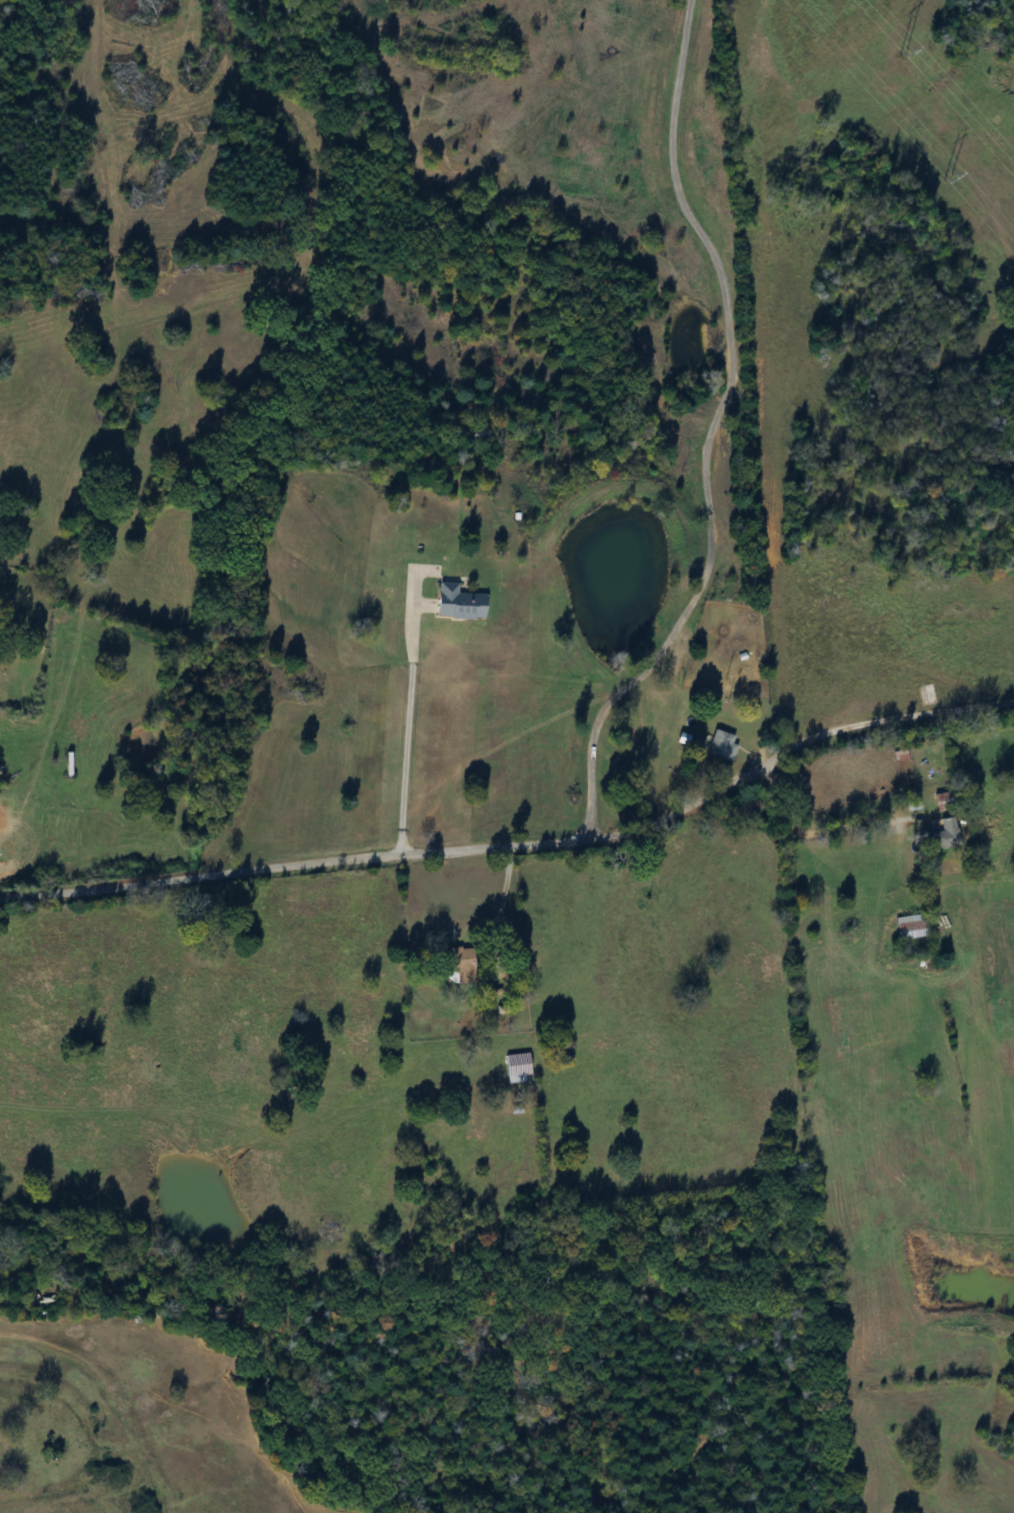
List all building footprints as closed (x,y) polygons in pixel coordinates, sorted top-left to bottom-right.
[(454,584),(433,583),(432,617),(481,619),(482,594),(454,593),(454,584)] [(738,738),(713,730),(705,754),(730,762),(738,738)] [(906,811),(918,809),(916,797),(904,799),(906,811)] [(935,819),(938,832),(929,834),(933,852),(959,846),(952,815),(935,819)] [(926,935),(921,913),(893,919),(898,941),(926,935)]
